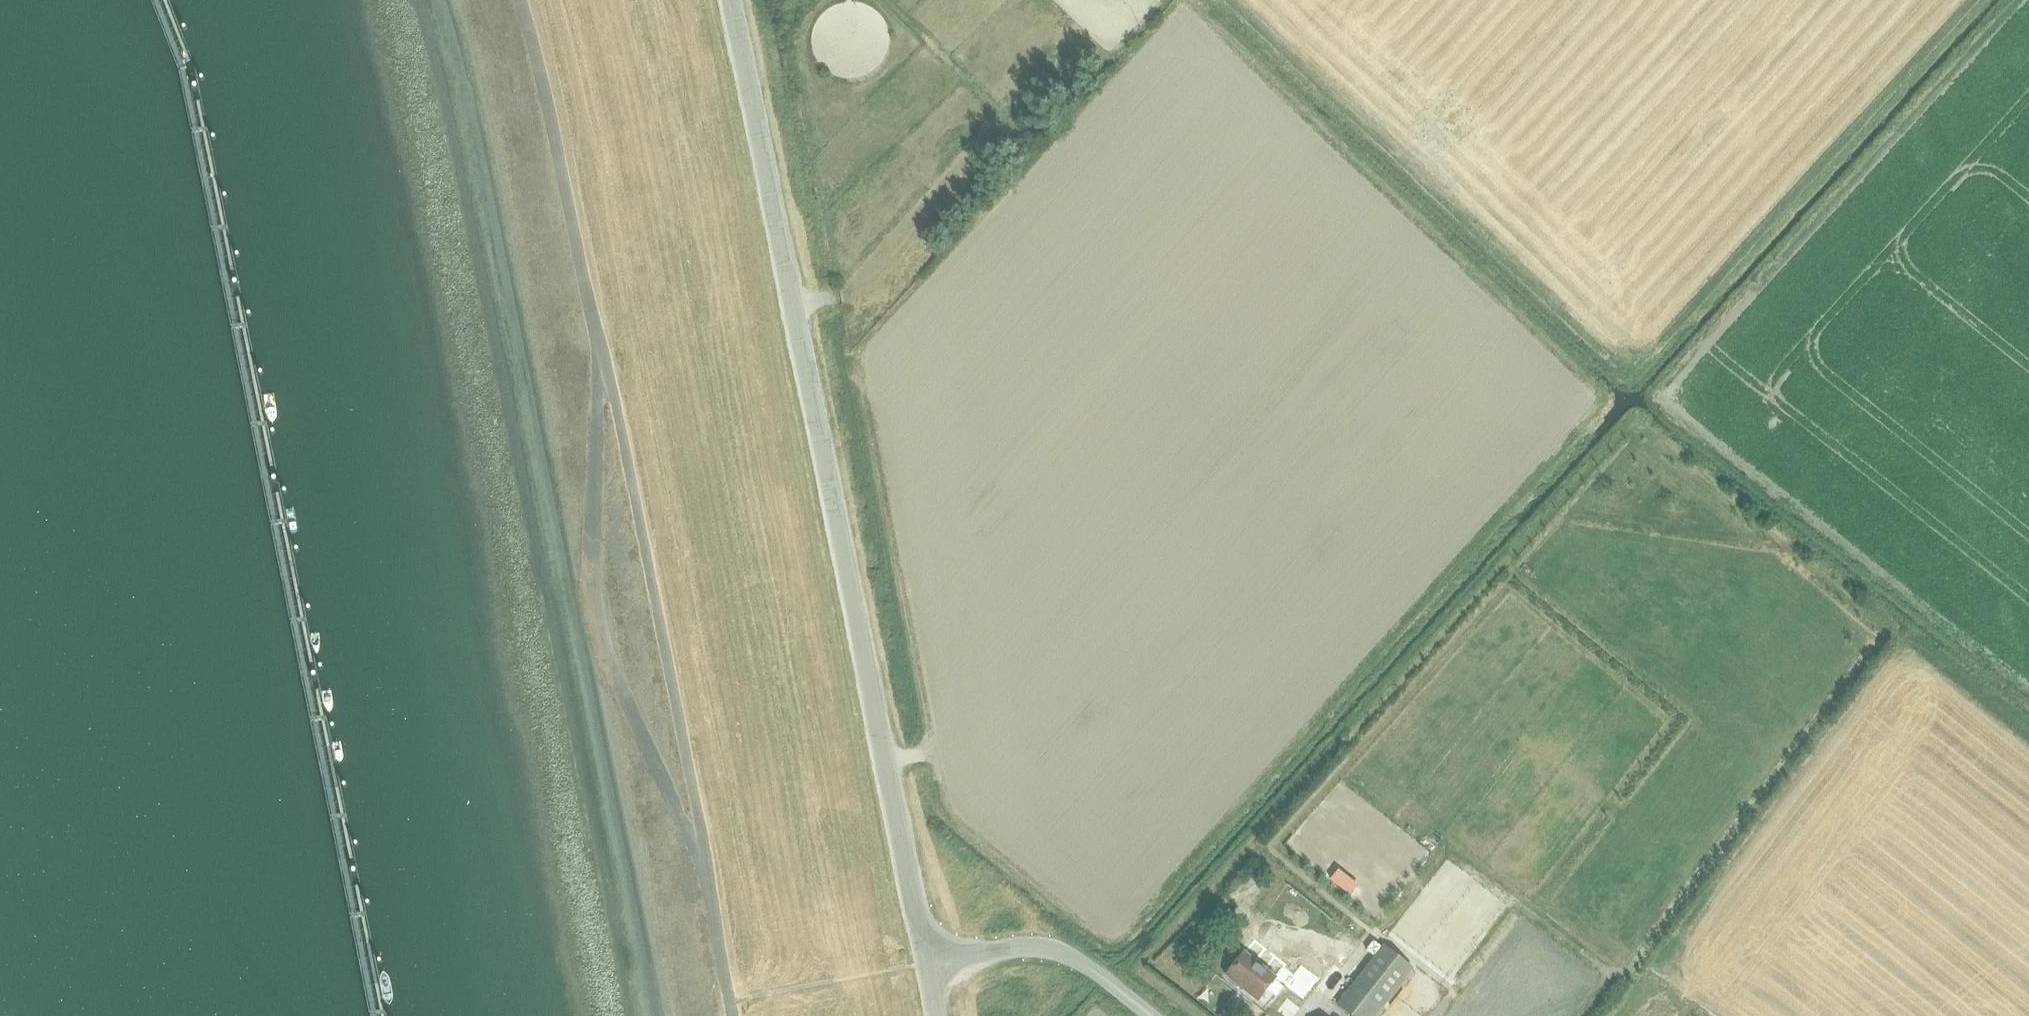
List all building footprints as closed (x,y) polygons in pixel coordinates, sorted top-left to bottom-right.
[(1353,1015),(1375,1015),(1412,969),(1383,946),(1338,1004),(1353,1015)] [(1245,953),(1226,976),(1258,1001),(1276,977),(1245,953)] [(1326,953),(1306,977),(1317,986),(1337,961),(1326,953)]
